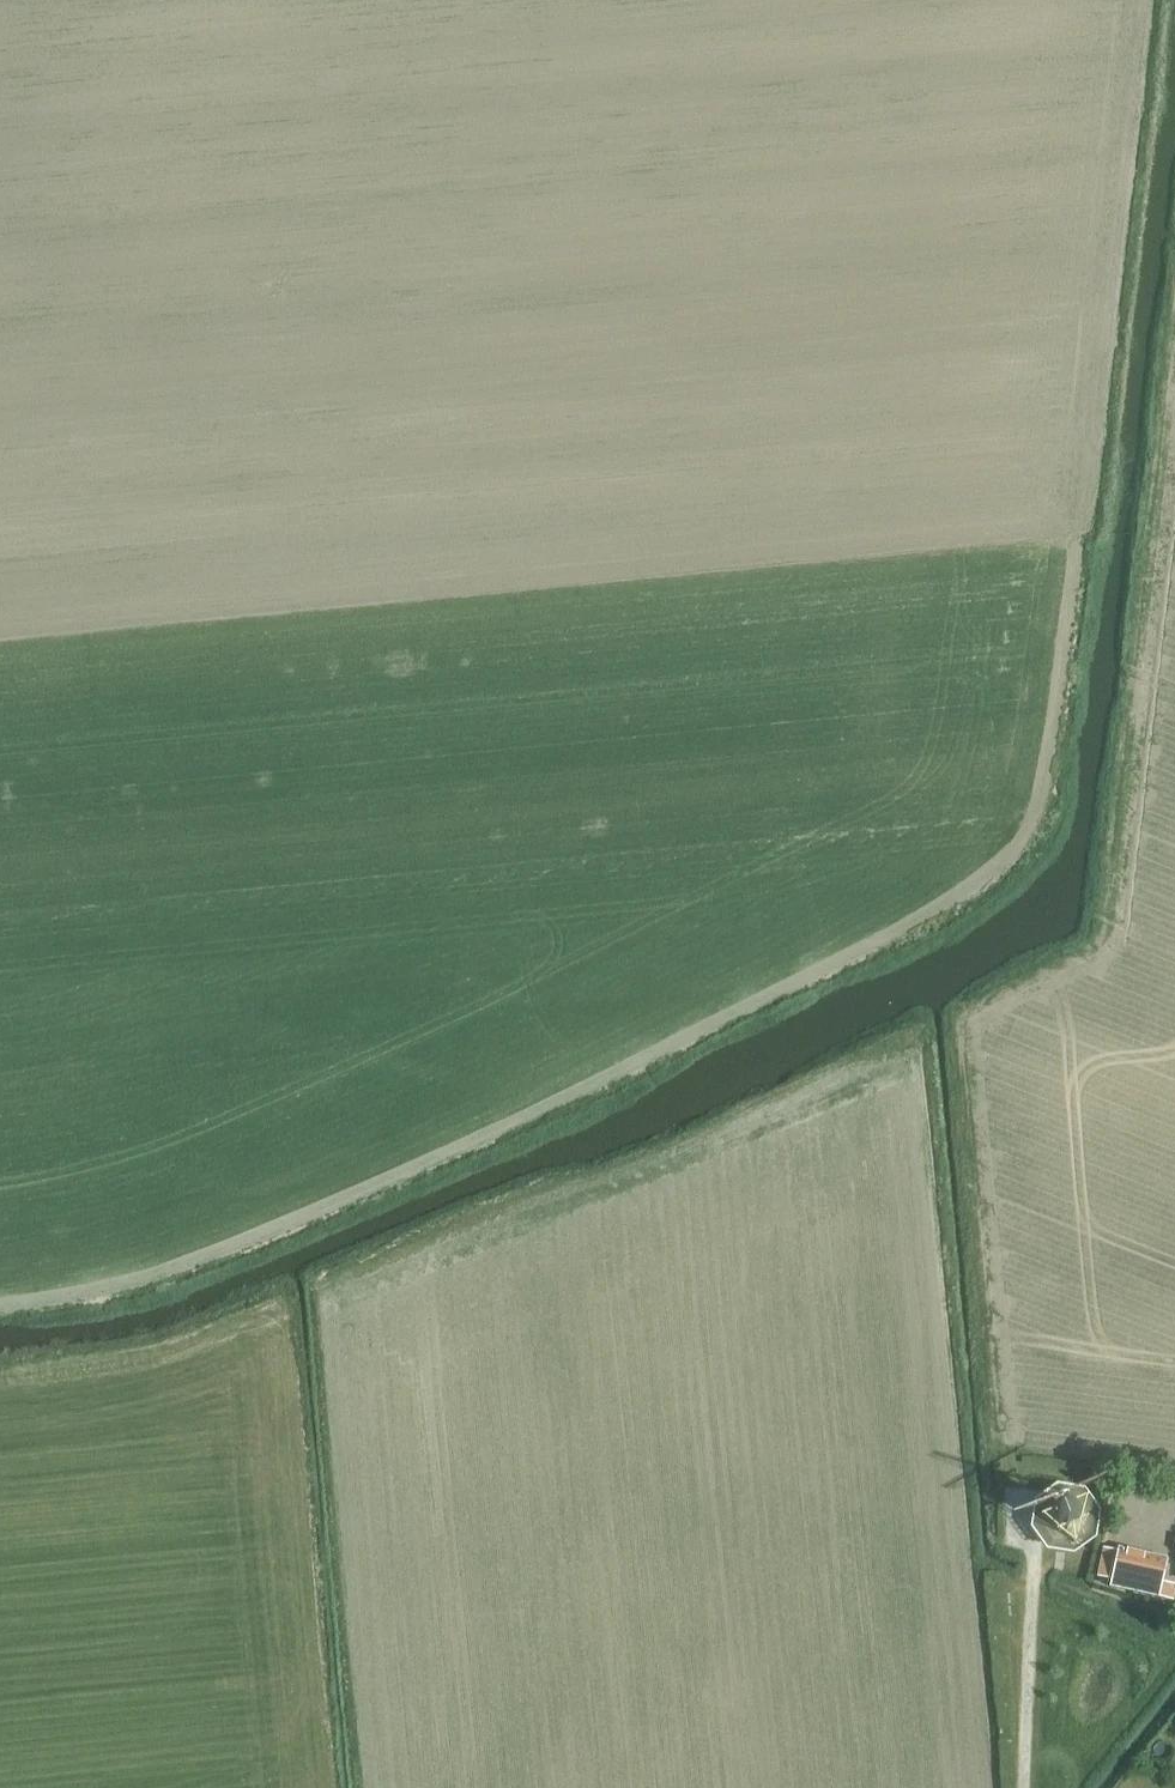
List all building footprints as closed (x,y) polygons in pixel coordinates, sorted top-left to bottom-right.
[(1045,1550),(1073,1555),(1095,1538),(1099,1510),(1083,1488),(1055,1483),(1033,1500),(1029,1528),(1045,1550)] [(1125,1537),(1125,1538),(1106,1535),(1097,1581),(1117,1585),(1121,1561),(1127,1563),(1128,1557),(1152,1561),(1156,1542),(1125,1537)]
